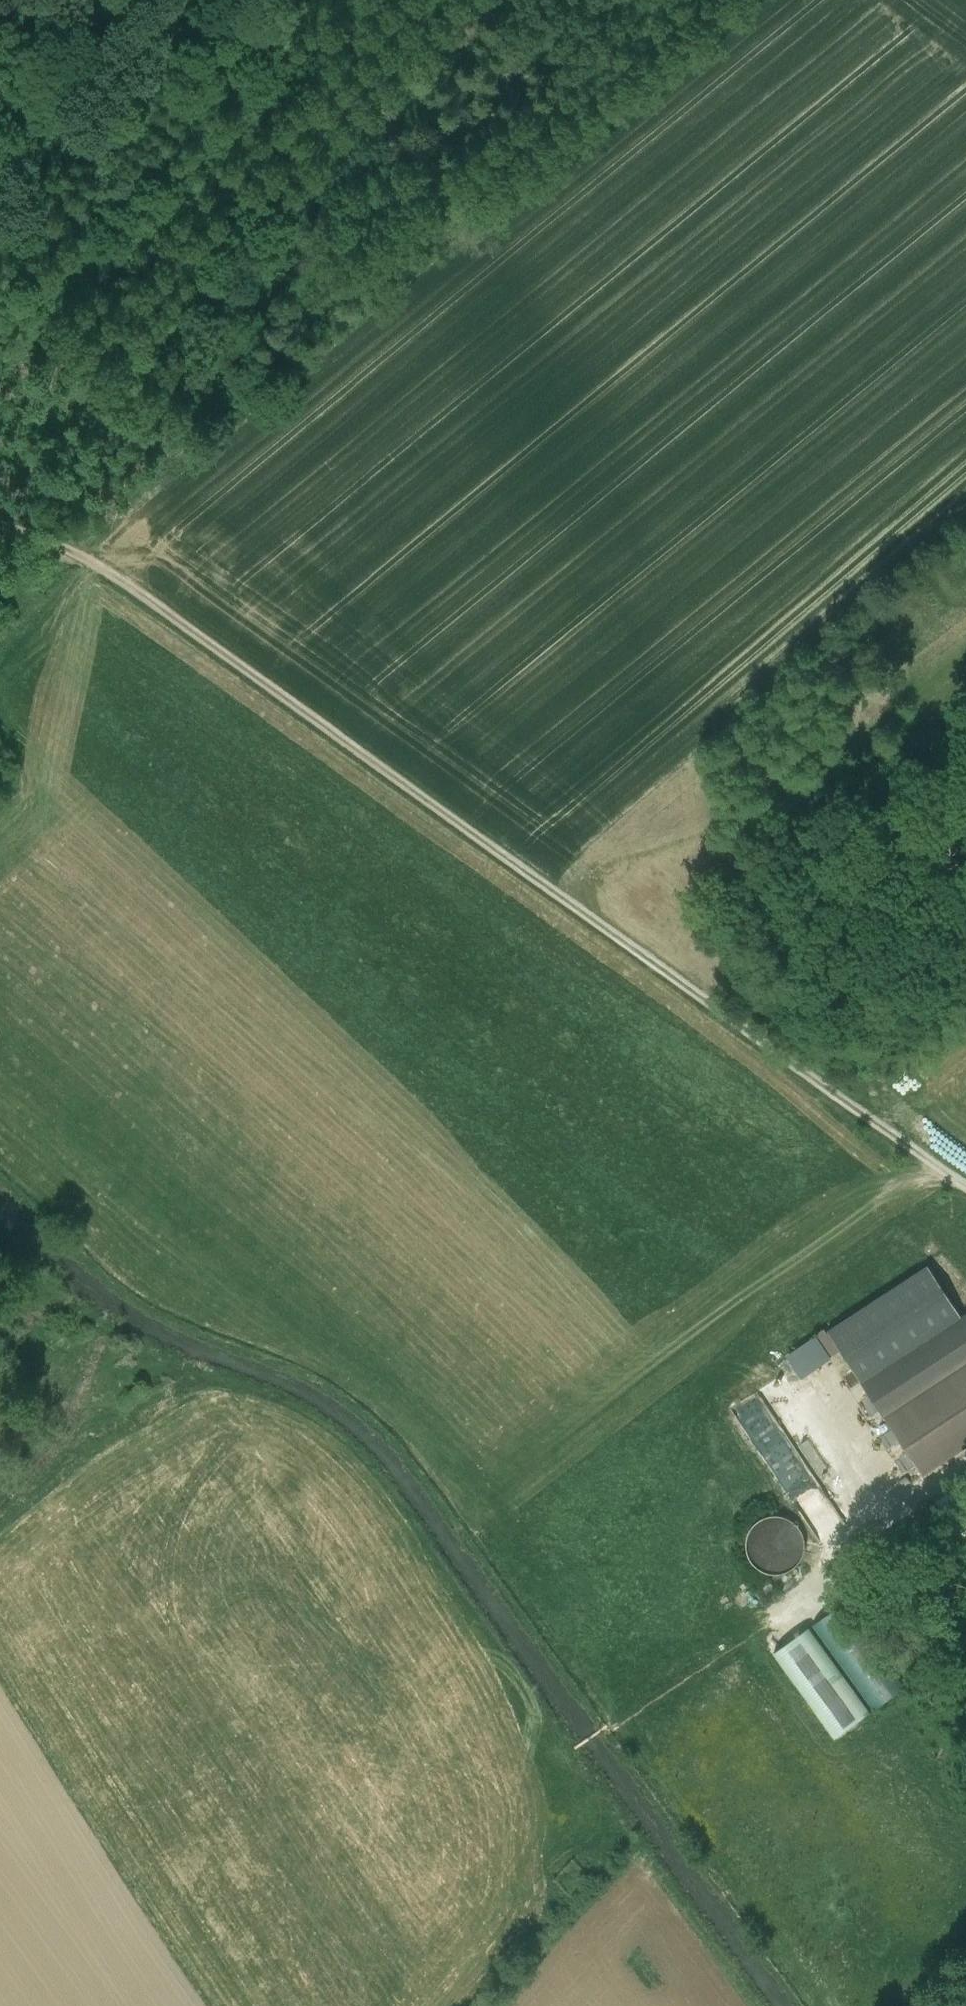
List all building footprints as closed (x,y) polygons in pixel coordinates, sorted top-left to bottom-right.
[(863,1384),(960,1321),(925,1268),(829,1332),(863,1384)] [(965,1364),(965,1318),(960,1321),(863,1384),(884,1417),(965,1364)] [(965,1452),(965,1364),(884,1417),(924,1479),(965,1452)] [(813,1527),(832,1522),(839,1517),(816,1483),(813,1474),(796,1479),(790,1470),(800,1467),(797,1461),(799,1461),(809,1454),(822,1450),(833,1467),(822,1434),(807,1412),(782,1429),(753,1386),(760,1408),(766,1417),(750,1422),(754,1436),(773,1430),(787,1474),(763,1439),(756,1442),(813,1527)] [(758,1568),(766,1573),(775,1575),(784,1574),(793,1570),(800,1563),(804,1555),(805,1545),(804,1535),(799,1527),(791,1521),(782,1517),(772,1517),(763,1520),(755,1526),(750,1534),(747,1543),(748,1552),(752,1561),(758,1568)] [(837,1608),(773,1650),(832,1737),(904,1689),(900,1683),(879,1696),(878,1693),(865,1702),(834,1656),(846,1648),(841,1640),(854,1632),(837,1608)]
